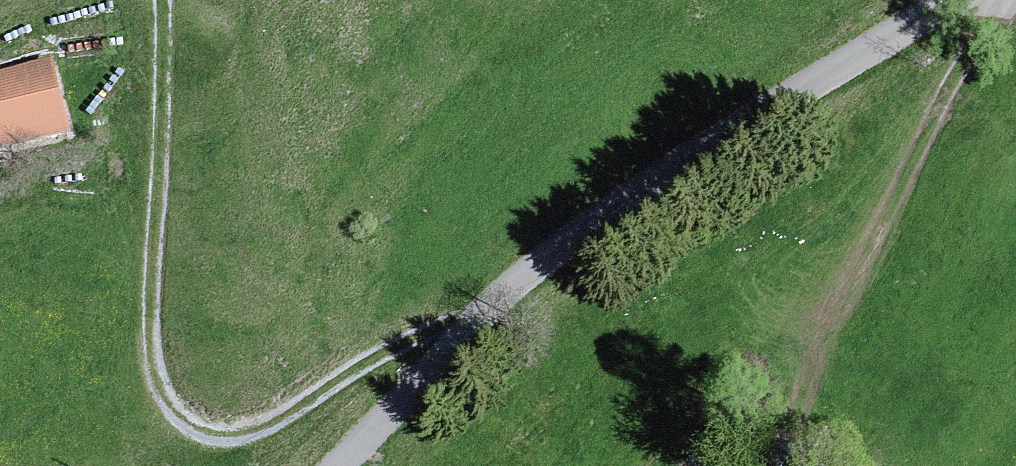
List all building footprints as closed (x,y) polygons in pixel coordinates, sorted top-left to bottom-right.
[(56,75),(0,88),(0,166),(74,148),(56,75)]
